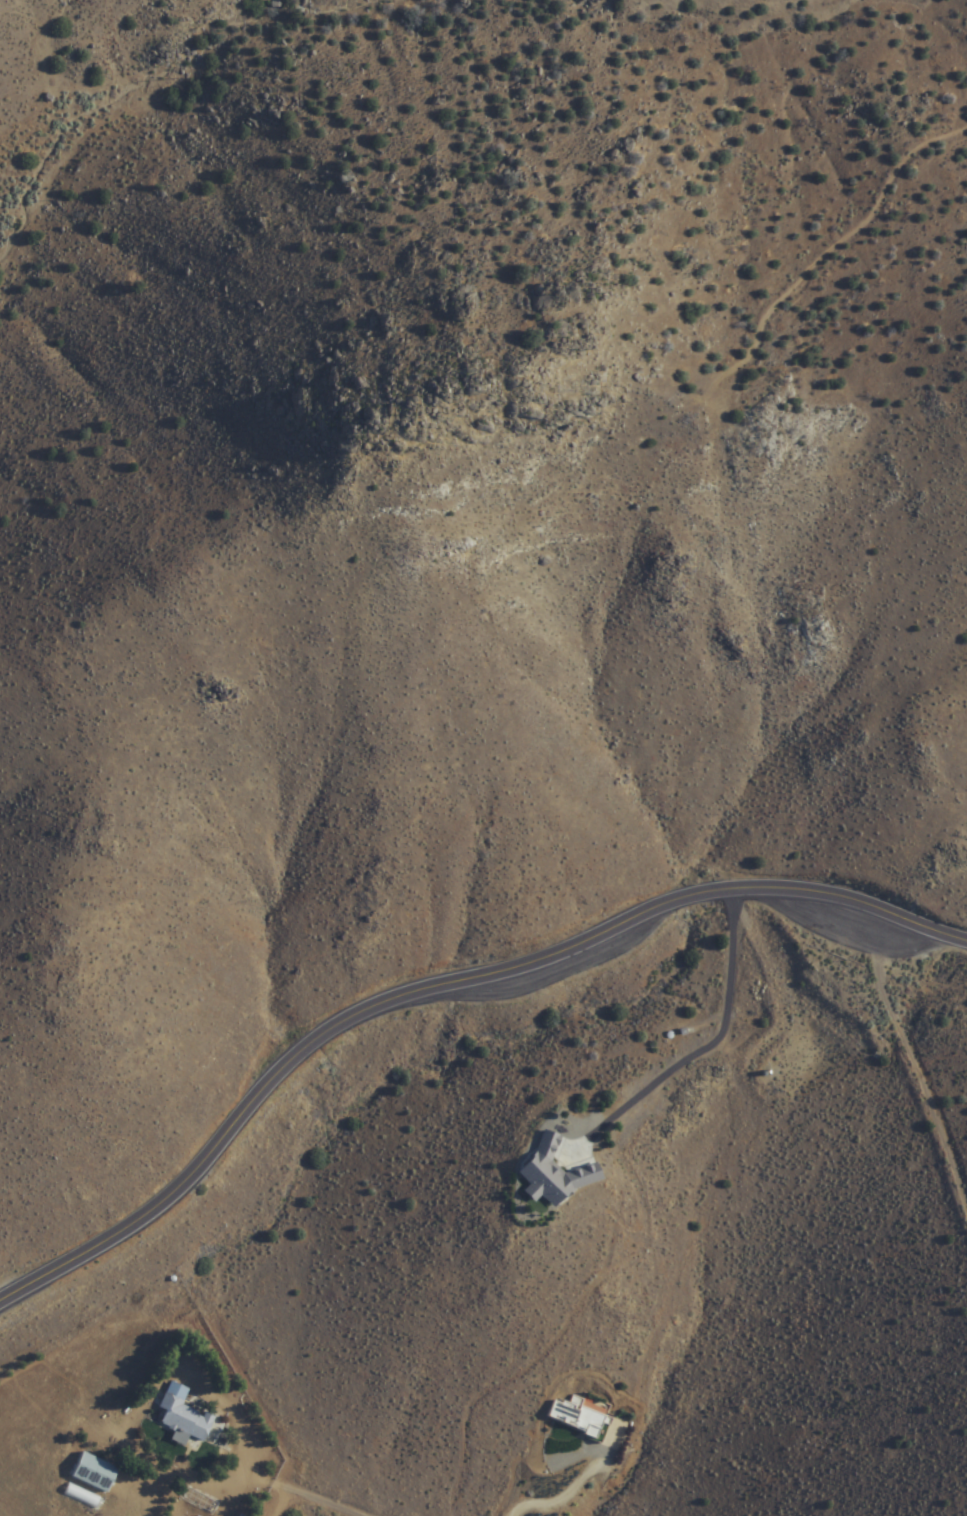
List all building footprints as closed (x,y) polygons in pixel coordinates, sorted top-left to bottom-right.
[(594,1162),(565,1172),(554,1168),(552,1161),(561,1137),(545,1130),(531,1165),(521,1169),(527,1187),(525,1191),(529,1201),(537,1198),(550,1204),(569,1197),(572,1189),(601,1180),(594,1162)] [(209,1446),(221,1421),(165,1393),(158,1407),(166,1411),(161,1423),(209,1446)] [(554,1400),(547,1420),(598,1438),(608,1411),(572,1397),(569,1405),(554,1400)] [(72,1477),(108,1493),(118,1469),(82,1453),(72,1477)]
